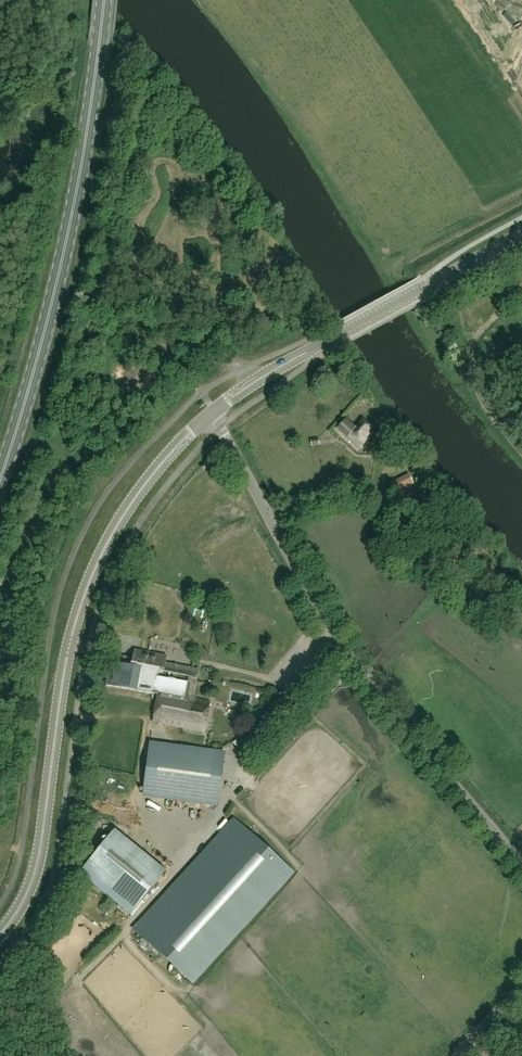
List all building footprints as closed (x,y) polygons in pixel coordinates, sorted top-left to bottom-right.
[(72,232),(79,233),(82,216),(74,215),(72,232)] [(371,427),(362,420),(355,429),(346,421),(338,431),(348,439),(348,438),(360,449),(373,433),(369,430),(371,427)] [(408,475),(391,482),(398,496),(416,488),(408,475)] [(230,616),(224,622),(230,628),(236,622),(230,616)] [(191,627),(191,635),(199,635),(200,627),(191,627)] [(153,722),(206,732),(212,702),(187,698),(193,670),(164,665),(166,655),(134,649),(132,659),(131,665),(130,670),(110,666),(106,685),(153,694),(151,703),(157,704),(153,722)] [(122,664),(131,665),(132,659),(123,657),(122,664)] [(214,678),(227,672),(225,667),(211,672),(214,678)] [(236,695),(236,703),(255,704),(256,696),(236,695)] [(225,758),(149,748),(143,791),(219,801),(225,758)] [(215,855),(147,932),(195,975),(289,870),(233,819),(207,848),(215,855)] [(108,838),(79,873),(130,915),(159,879),(108,838)]
